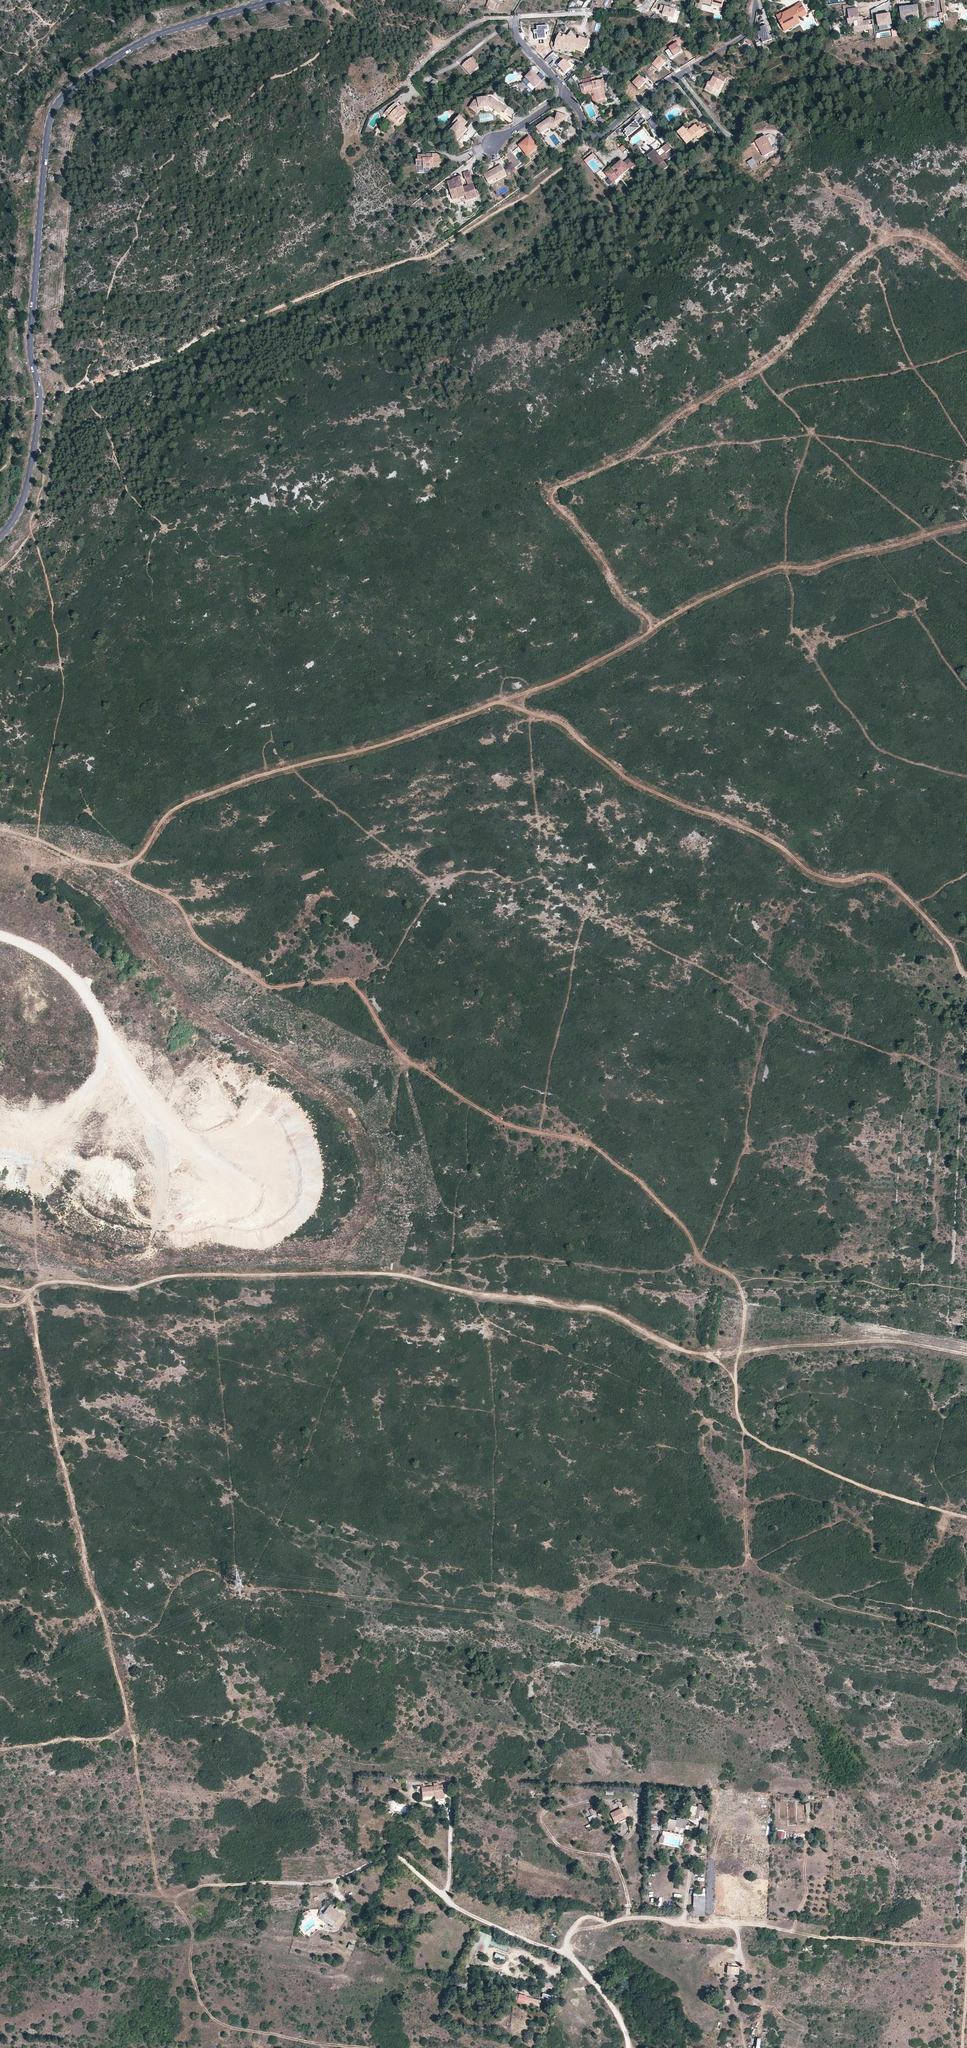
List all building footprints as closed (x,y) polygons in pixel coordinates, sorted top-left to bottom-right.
[(491,0),(489,0),(486,6),(493,10),(497,3),(491,0)] [(700,3),(696,4),(695,8),(701,9),(703,3),(703,1),(703,0),(701,0),(700,3)] [(776,16),(779,21),(782,20),(783,15),(783,14),(792,8),(796,6),(798,7),(799,9),(803,7),(801,2),(776,16)] [(855,9),(855,4),(847,5),(848,10),(849,19),(847,19),(848,24),(854,23),(854,27),(853,27),(853,31),(869,29),(868,25),(869,25),(869,21),(863,21),(860,22),(859,18),(858,9),(855,9)] [(676,10),(660,6),(659,11),(664,12),(663,16),(674,19),(676,10)] [(782,20),(779,21),(783,28),(788,29),(792,27),(793,23),(798,20),(808,15),(803,7),(799,9),(798,7),(796,6),(792,8),(783,14),(783,15),(782,20)] [(899,8),(901,22),(912,21),(911,18),(919,17),(917,6),(899,8)] [(815,9),(812,11),(814,14),(813,14),(818,24),(822,22),(815,9)] [(890,24),(888,14),(876,17),(878,26),(890,24)] [(772,41),(765,25),(758,28),(760,32),(757,34),(759,39),(761,38),(763,44),(772,41)] [(549,31),(548,26),(538,27),(538,31),(535,31),(535,40),(546,39),(546,31),(549,31)] [(576,37),(572,32),(570,37),(567,36),(563,35),(562,38),(558,36),(555,43),(561,46),(567,48),(567,49),(574,52),(575,50),(584,53),(586,48),(587,48),(590,41),(580,37),(579,39),(576,38),(576,37)] [(546,55),(550,51),(541,41),(537,45),(546,55)] [(673,45),(669,48),(670,49),(674,55),(675,56),(682,52),(678,46),(680,45),(678,41),(673,44),(673,45)] [(674,55),(670,49),(666,51),(670,58),(674,55)] [(470,74),(479,66),(471,57),(462,66),(470,74)] [(659,58),(653,65),(659,71),(666,64),(659,58)] [(565,60),(559,66),(565,73),(571,67),(565,60)] [(546,85),(533,72),(526,78),(536,89),(536,94),(546,94),(546,85)] [(708,84),(705,90),(716,96),(720,90),(723,83),(722,82),(724,78),(715,74),(714,77),(711,82),(708,84)] [(640,77),(633,84),(639,90),(646,83),(640,77)] [(582,80),(583,84),(584,92),(594,90),(597,101),(606,99),(603,87),(601,88),(600,81),(592,83),(591,78),(582,80)] [(432,91),(439,86),(434,80),(428,85),(432,91)] [(604,80),(600,81),(601,88),(603,87),(606,99),(597,101),(594,90),(584,92),(583,84),(581,85),(583,95),(593,93),(595,103),(608,100),(604,87),(606,86),(604,80)] [(508,109),(501,104),(492,98),(489,99),(489,98),(479,100),(479,101),(475,102),(470,109),(478,115),(481,111),(485,111),(485,108),(490,107),(496,111),(499,108),(503,111),(506,113),(508,109)] [(403,110),(396,103),(384,113),(394,124),(404,114),(402,111),(403,110)] [(392,126),(394,124),(384,113),(381,115),(392,126)] [(409,118),(404,114),(394,124),(399,128),(409,118)] [(569,117),(559,114),(557,120),(551,118),(537,127),(541,134),(550,128),(555,130),(557,124),(565,127),(569,117)] [(469,123),(460,115),(444,133),(449,137),(451,134),(457,140),(458,141),(458,140),(461,138),(464,135),(468,130),(465,127),(469,123)] [(597,120),(600,122),(597,126),(601,129),(606,123),(599,118),(597,120)] [(641,128),(637,122),(624,131),(628,137),(641,128)] [(684,127),(677,133),(686,143),(696,136),(698,139),(705,133),(700,126),(698,128),(695,125),(687,131),(684,127)] [(667,144),(661,136),(658,139),(664,146),(667,144)] [(765,136),(755,142),(763,156),(773,151),(765,136)] [(537,148),(530,139),(521,146),(528,155),(537,148)] [(464,145),(458,140),(458,141),(457,140),(452,145),(458,151),(464,145)] [(637,144),(633,148),(638,154),(642,150),(637,144)] [(671,150),(670,149),(670,148),(667,144),(664,146),(658,151),(659,153),(657,154),(655,151),(647,157),(648,158),(647,159),(651,163),(652,164),(652,165),(655,169),(656,168),(660,173),(668,167),(664,162),(675,154),(671,150)] [(437,154),(428,155),(427,155),(427,158),(424,158),(424,156),(418,156),(418,160),(417,160),(417,166),(424,166),(424,167),(429,167),(429,169),(434,169),(434,168),(439,168),(439,164),(441,164),(441,160),(440,160),(440,156),(437,154)] [(635,164),(630,158),(624,163),(622,161),(607,172),(613,179),(617,175),(619,177),(635,164)] [(753,159),(747,162),(750,167),(756,163),(753,159)] [(507,176),(502,165),(484,175),(488,183),(497,178),(498,181),(507,176)] [(467,180),(472,178),(471,172),(464,174),(466,180),(467,180)] [(619,177),(617,175),(613,179),(607,172),(605,174),(612,183),(619,177)] [(448,182),(451,192),(464,188),(461,177),(453,179),(454,180),(448,182)] [(451,192),(453,200),(466,196),(467,201),(478,198),(474,185),(469,186),(464,188),(451,192)] [(435,1795),(444,1794),(443,1786),(434,1787),(434,1786),(422,1788),(423,1797),(435,1796),(435,1795)] [(688,1819),(693,1820),(694,1817),(695,1818),(702,1820),(704,1811),(703,1811),(704,1806),(698,1804),(698,1807),(691,1806),(688,1819)] [(624,1808),(610,1815),(614,1823),(625,1817),(628,1816),(624,1808)] [(685,1829),(687,1820),(676,1817),(675,1827),(685,1829)] [(701,1822),(700,1833),(707,1833),(708,1823),(701,1822)] [(705,1917),(706,1898),(694,1897),(694,1916),(705,1917)] [(421,1905),(418,1911),(429,1917),(433,1911),(421,1905)] [(347,1919),(330,1906),(327,1910),(324,1915),(336,1924),(336,1928),(338,1929),(347,1919)] [(320,1911),(321,1918),(333,1928),(336,1924),(324,1915),(320,1911)] [(475,1936),(463,1963),(468,1965),(481,1939),(475,1936)] [(507,1952),(510,1945),(493,1938),(490,1946),(507,1952)] [(360,1939),(358,1946),(368,1949),(370,1942),(360,1939)] [(385,1941),(383,1949),(391,1951),(393,1943),(385,1941)] [(727,1965),(727,1974),(738,1975),(739,1967),(733,1967),(733,1965),(727,1965)] [(552,1991),(556,1985),(552,1982),(548,1989),(552,1991)] [(526,1997),(524,2004),(539,2008),(541,2001),(526,1997)]
